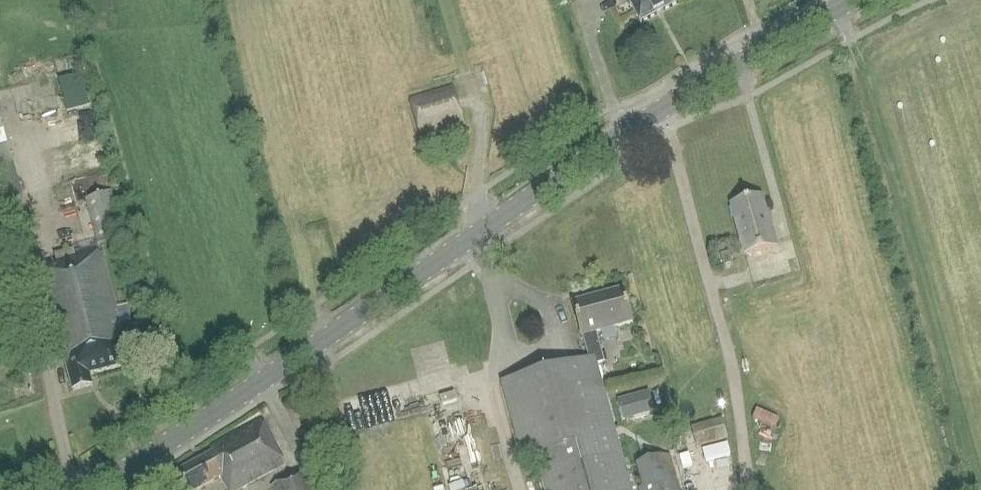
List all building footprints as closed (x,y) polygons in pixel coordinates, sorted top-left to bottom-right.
[(678,0),(629,0),(641,23),(679,3),(678,0)] [(83,79),(62,83),(67,107),(87,103),(83,79)] [(421,132),(463,120),(453,88),(411,101),(421,132)] [(9,144),(3,121),(0,122),(0,146),(9,144)] [(112,193),(85,200),(97,244),(124,237),(112,193)] [(745,254),(777,246),(771,224),(769,225),(762,197),(732,205),(745,254)] [(61,360),(64,359),(73,390),(92,385),(90,375),(126,364),(98,255),(95,245),(56,256),(59,267),(39,273),(61,360)] [(595,365),(604,362),(596,332),(633,322),(623,289),(573,303),(582,336),(583,336),(588,359),(502,383),(523,459),(536,456),(545,489),(630,489),(595,365)] [(139,350),(150,347),(144,329),(133,332),(139,350)] [(623,421),(654,412),(649,392),(617,400),(623,421)] [(760,409),(757,418),(780,424),(783,415),(760,409)] [(697,448),(728,439),(722,419),(691,428),(697,448)] [(285,465),(283,462),(284,462),(261,420),(211,448),(213,452),(177,472),(187,489),(198,489),(219,478),(227,489),(239,489),(285,465)] [(668,456),(636,465),(642,487),(636,489),(637,489),(678,489),(668,456)] [(306,473),(271,487),(272,489),(313,489),(306,473)]
